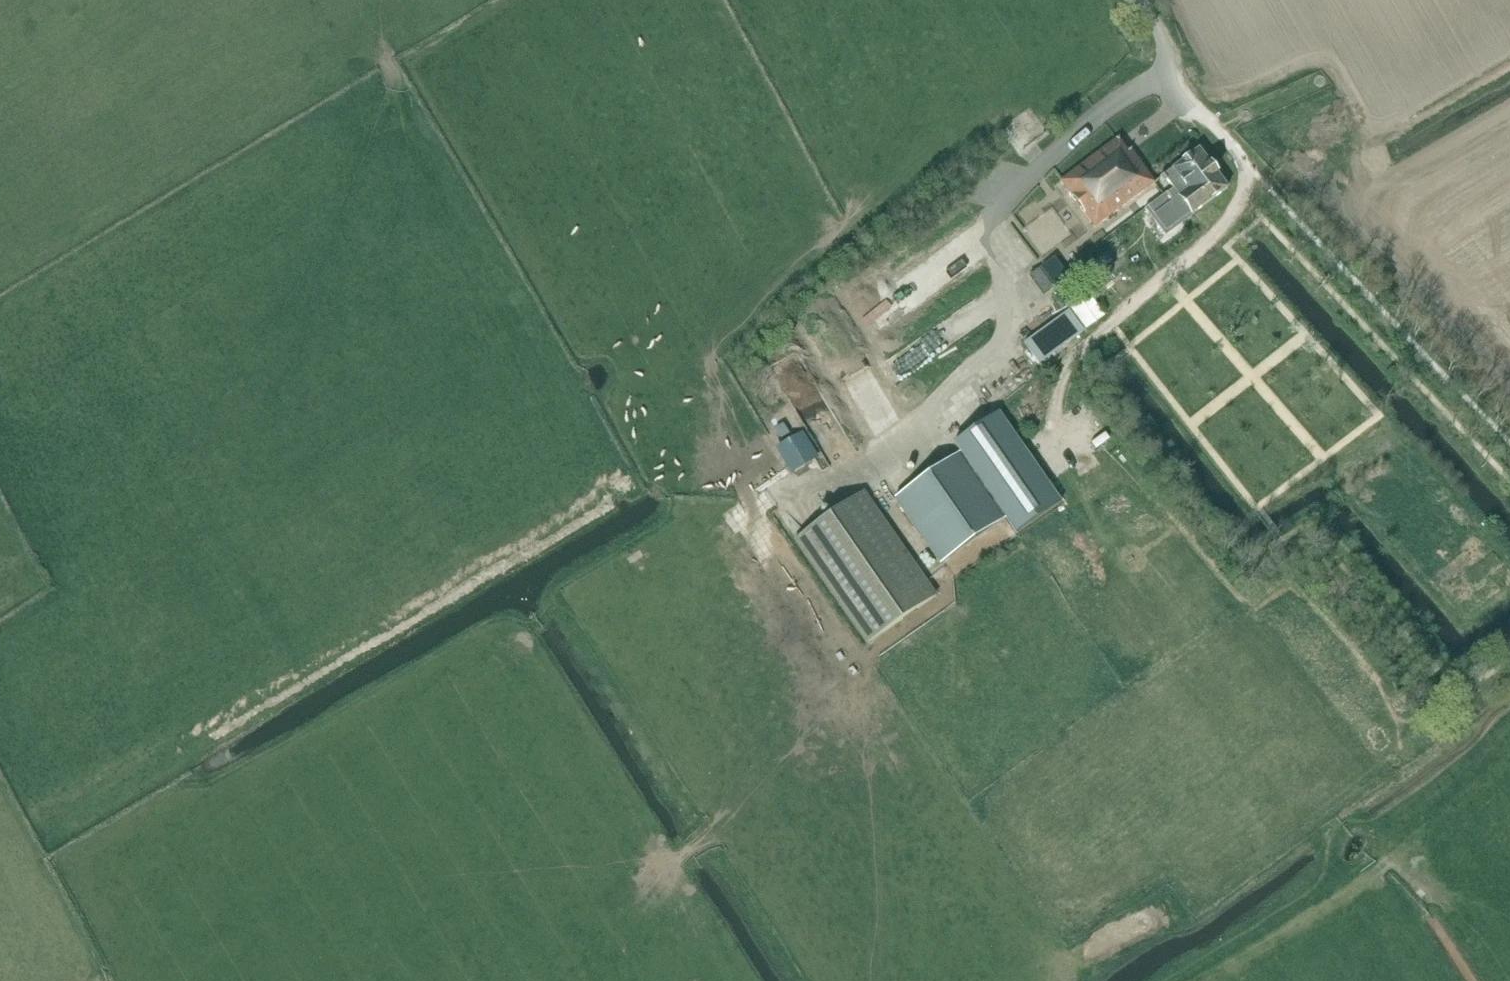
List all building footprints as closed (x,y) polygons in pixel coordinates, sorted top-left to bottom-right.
[(1096,157),(1061,183),(1069,193),(1087,218),(1095,228),(1116,213),(1154,184),(1130,152),(1128,154),(1117,141),(1096,157)] [(1199,151),(1160,180),(1164,184),(1167,182),(1192,216),(1228,190),(1199,151)] [(1106,244),(1116,255),(1125,248),(1116,236),(1106,244)] [(1094,299),(1092,296),(1083,302),(1081,300),(1067,309),(1084,332),(1105,317),(1096,303),(1097,302),(1095,299),(1094,299)] [(1025,344),(1039,365),(1083,333),(1068,313),(1025,344)] [(999,414),(955,445),(961,454),(895,499),(941,565),(1006,520),(1017,535),(1061,504),(999,414)] [(773,446),(788,471),(815,455),(800,429),(773,446)] [(797,539),(870,643),(935,598),(862,493),(797,539)]
